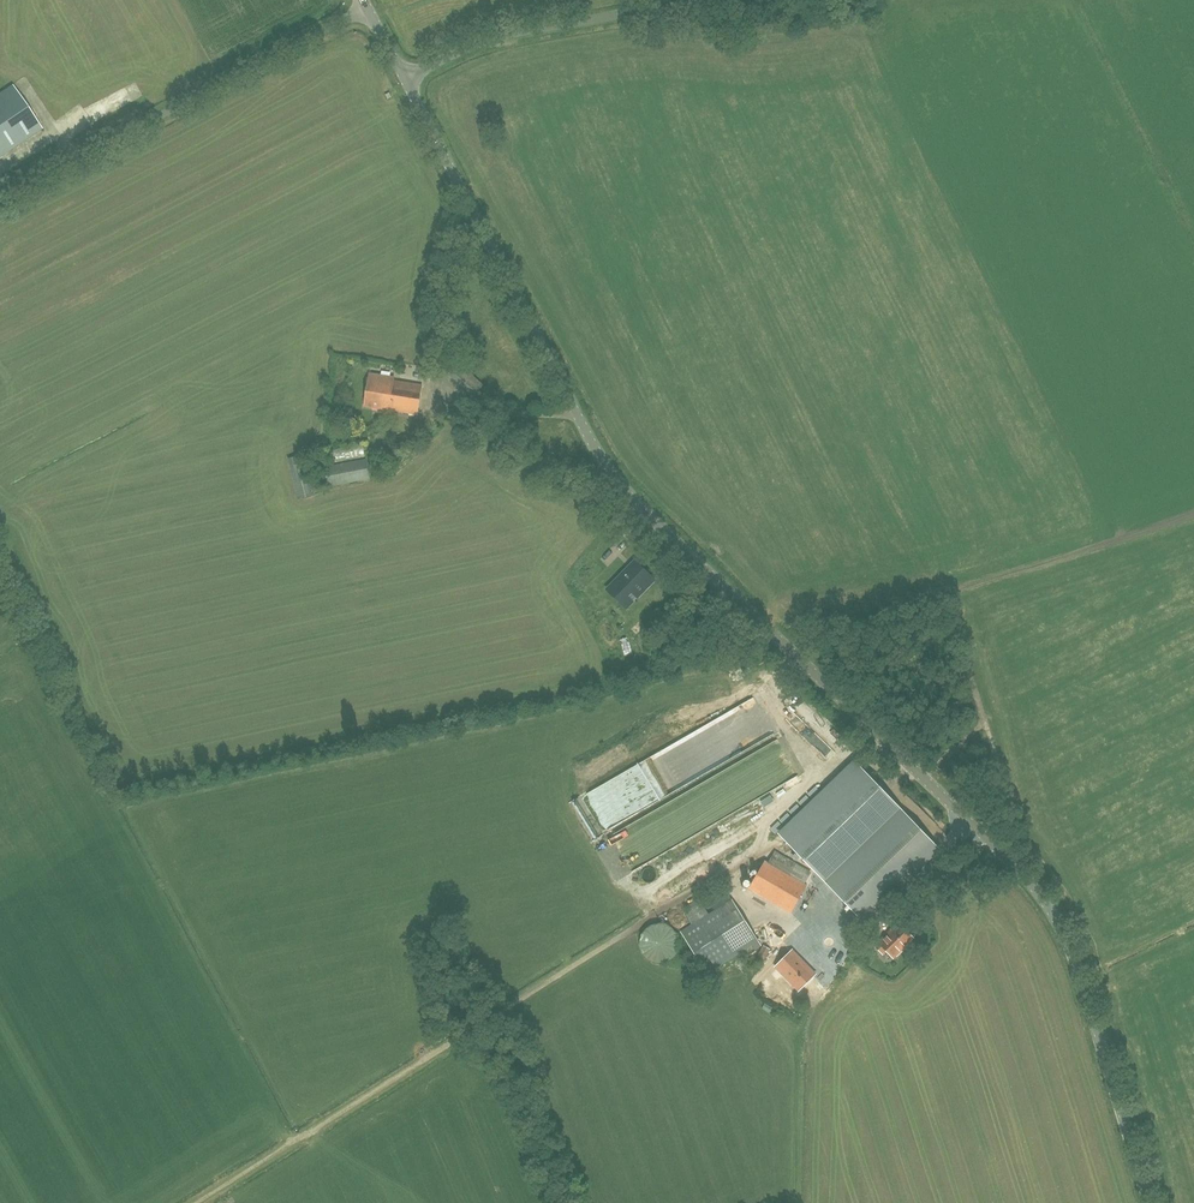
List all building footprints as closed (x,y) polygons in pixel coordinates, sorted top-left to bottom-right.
[(41,128),(19,94),(0,107),(0,156),(41,128)] [(444,370),(473,396),(483,385),(454,359),(444,370)] [(417,415),(422,385),(390,380),(391,377),(370,374),(365,406),(417,415)] [(366,459),(325,467),(328,487),(370,479),(366,459)] [(630,590),(637,597),(654,580),(638,564),(630,571),(628,569),(613,584),(625,595),(630,590)] [(738,755),(630,810),(636,821),(610,834),(619,851),(632,849),(614,858),(643,854),(636,857),(627,859),(627,861),(631,870),(657,856),(656,850),(662,847),(661,839),(695,821),(702,820),(701,818),(712,812),(713,816),(724,815),(733,810),(733,811),(752,802),(755,809),(764,805),(738,755)] [(856,758),(778,829),(863,922),(941,850),(856,758)] [(765,861),(749,888),(791,913),(807,885),(804,884),(810,873),(775,852),(768,863),(765,861)] [(759,940),(732,899),(726,891),(709,902),(715,910),(709,914),(701,902),(689,910),(684,913),(692,925),(681,932),(707,973),(752,944),(756,950),(762,946),(759,940)] [(893,957),(902,949),(910,957),(919,948),(911,940),(913,938),(900,924),(888,935),(887,933),(875,945),(883,953),(886,950),(893,957)] [(796,948),(804,940),(792,929),(784,937),(796,948)] [(763,963),(770,949),(763,945),(756,959),(763,963)] [(813,976),(798,960),(799,959),(792,951),(776,966),(794,985),(799,990),(805,984),(813,976)]
